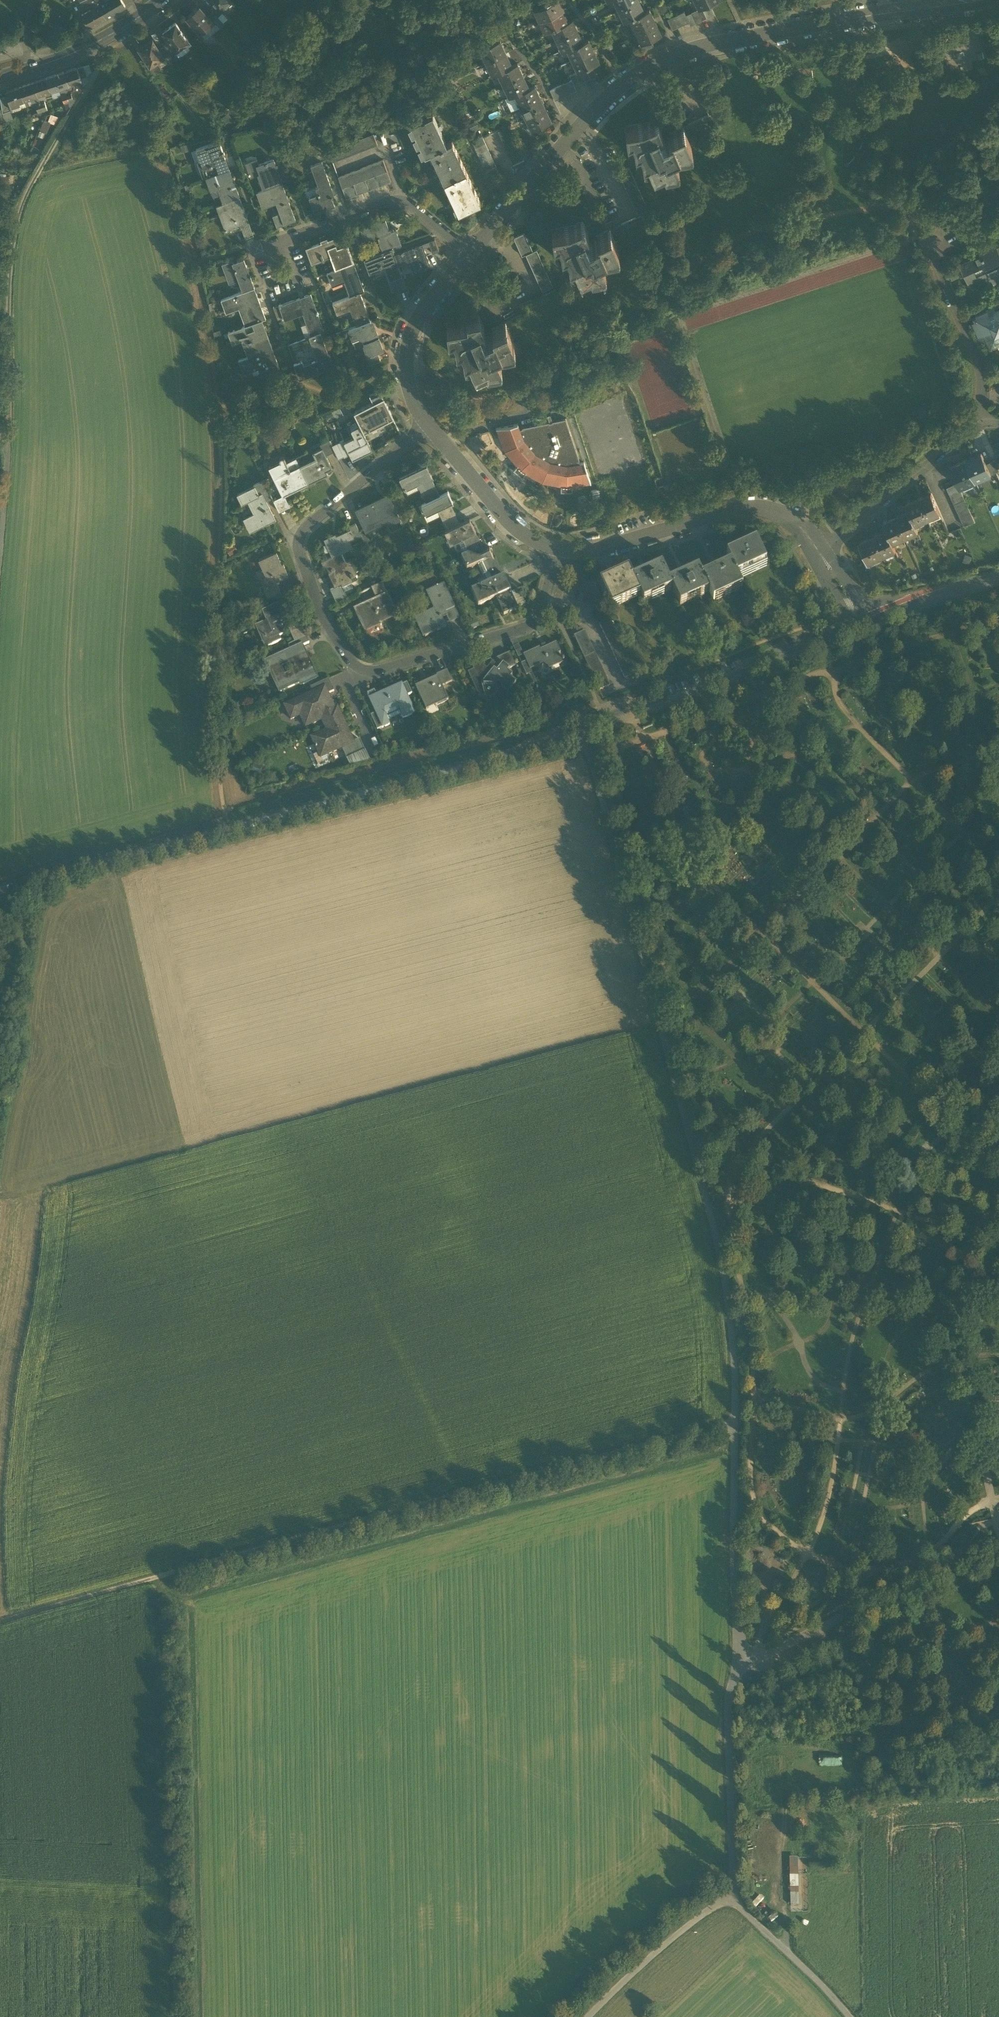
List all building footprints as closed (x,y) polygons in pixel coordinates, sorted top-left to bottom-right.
[(98,4),(106,18),(126,6),(122,0),(105,0),(104,1),(98,4)] [(220,10),(221,9),(225,5),(226,6),(232,1),(232,0),(210,0),(214,4),(220,10)] [(541,19),(561,10),(562,9),(558,0),(553,0),(537,7),(539,11),(536,13),(540,20),(541,19)] [(618,10),(621,9),(638,1),(638,0),(613,0),(618,10)] [(695,2),(697,1),(700,9),(702,8),(710,5),(720,0),(694,0),(695,2)] [(644,12),(638,1),(621,9),(624,16),(622,17),(624,22),(630,19),(644,12)] [(89,28),(106,18),(98,4),(93,7),(81,14),(89,28)] [(210,8),(212,10),(218,16),(222,12),(223,12),(221,9),(220,10),(214,4),(210,8)] [(710,5),(702,8),(707,20),(715,16),(710,5)] [(187,17),(200,33),(207,28),(208,30),(215,24),(214,23),(209,17),(208,17),(207,15),(200,6),(187,17)] [(699,10),(696,11),(702,23),(707,20),(702,8),(700,9),(699,10)] [(208,17),(209,17),(214,23),(215,22),(220,28),(225,23),(223,22),(218,16),(212,10),(207,15),(208,17)] [(546,31),(551,28),(567,21),(561,10),(541,19),(546,31)] [(649,10),(644,12),(630,19),(642,45),(651,41),(662,36),(649,10)] [(696,11),(691,13),(696,25),(702,23),(696,11)] [(228,18),(222,12),(218,16),(223,22),(228,18)] [(684,12),(678,15),(683,26),(689,24),(685,16),(684,12)] [(691,13),(685,16),(689,24),(691,28),(696,25),(691,13)] [(678,15),(673,17),(678,29),(683,26),(678,15)] [(673,31),(678,29),(673,17),(667,20),(673,31)] [(557,33),(559,38),(578,30),(572,19),(567,21),(551,28),(554,34),(557,33)] [(205,40),(220,28),(215,22),(214,23),(215,24),(208,30),(207,28),(200,33),(205,40)] [(176,51),(189,42),(186,37),(181,30),(176,23),(169,28),(163,33),(166,37),(166,36),(171,43),(176,51)] [(562,51),(567,49),(583,41),(578,30),(559,38),(557,40),(562,51)] [(480,48),(486,61),(506,52),(499,39),(480,48)] [(567,49),(572,60),(593,50),(588,39),(583,41),(567,49)] [(140,48),(151,66),(158,61),(156,59),(163,55),(161,52),(153,40),(140,48)] [(614,48),(610,41),(604,44),(607,51),(614,48)] [(654,47),(651,41),(642,45),(639,46),(642,53),(654,47)] [(191,45),(189,42),(176,51),(175,51),(178,56),(180,55),(182,55),(189,51),(190,48),(188,47),(191,45)] [(165,47),(166,48),(161,52),(163,55),(164,57),(165,58),(170,54),(171,54),(175,51),(176,51),(171,43),(165,47)] [(599,62),(593,50),(572,60),(578,72),(580,70),(586,68),(591,65),(599,62)] [(492,74),(497,71),(511,65),(506,52),(486,61),(492,74)] [(168,62),(165,58),(164,57),(158,62),(161,67),(168,62)] [(158,62),(158,61),(151,66),(155,72),(162,68),(161,67),(158,62)] [(502,76),(505,83),(523,75),(517,62),(511,65),(497,71),(500,77),(502,76)] [(89,64),(83,66),(87,76),(89,76),(92,71),(89,64)] [(591,65),(586,68),(591,79),(596,76),(591,65)] [(77,68),(81,78),(87,76),(83,66),(77,68)] [(77,68),(64,72),(69,86),(74,84),(82,82),(81,78),(77,68)] [(586,68),(580,70),(585,81),(591,79),(586,68)] [(578,72),(575,73),(580,84),(585,81),(580,70),(578,72)] [(64,72),(46,78),(51,92),(60,89),(69,86),(64,72)] [(570,75),(572,80),(575,86),(580,84),(575,73),(570,75)] [(249,88),(245,74),(234,77),(239,91),(249,88)] [(511,96),(514,94),(529,88),(523,75),(505,83),(503,84),(506,91),(508,90),(511,96)] [(46,78),(33,83),(38,97),(51,92),(46,78)] [(572,80),(566,82),(571,93),(577,91),(575,86),(572,80)] [(683,128),(688,139),(724,123),(706,81),(695,86),(709,117),(683,128)] [(75,91),(80,91),(83,86),(82,82),(74,84),(75,91)] [(566,82),(561,85),(566,96),(571,93),(566,82)] [(33,83),(19,87),(24,101),(31,99),(38,97),(33,83)] [(69,86),(66,94),(75,91),(74,84),(69,86)] [(514,94),(520,108),(541,99),(534,85),(529,88),(514,94)] [(561,85),(555,87),(560,98),(566,96),(561,85)] [(60,89),(62,95),(66,94),(69,86),(60,89)] [(20,103),(24,101),(19,87),(6,92),(12,111),(21,108),(20,103)] [(555,101),(560,98),(555,87),(550,90),(555,101)] [(80,91),(75,91),(66,94),(69,102),(71,108),(80,91)] [(53,98),(51,92),(38,97),(40,102),(44,101),(47,100),(53,98)] [(514,94),(511,96),(505,99),(511,112),(520,108),(514,94)] [(34,107),(36,106),(36,104),(40,102),(38,97),(31,99),(33,105),(34,107)] [(1,101),(2,110),(3,114),(11,112),(6,99),(1,101)] [(31,99),(24,101),(26,107),(33,105),(31,99)] [(520,108),(525,119),(546,109),(541,99),(520,108)] [(471,114),(467,107),(458,112),(461,119),(471,114)] [(551,122),(546,109),(525,119),(531,131),(551,122)] [(3,114),(4,121),(4,123),(14,120),(11,112),(3,114)] [(425,152),(430,150),(446,142),(433,112),(411,122),(425,152)] [(232,119),(228,113),(221,117),(225,124),(232,119)] [(48,121),(50,122),(49,123),(58,126),(61,118),(51,114),(48,121)] [(480,127),(476,119),(467,123),(471,131),(480,127)] [(40,131),(46,133),(49,123),(50,122),(48,121),(44,120),(40,131)] [(649,165),(656,181),(666,179),(664,172),(678,170),(677,164),(678,164),(673,153),(677,152),(682,163),(693,161),(691,146),(688,139),(683,128),(670,134),(671,137),(666,139),(666,140),(661,142),(658,135),(662,133),(656,120),(645,125),(624,128),(627,145),(633,144),(635,155),(641,154),(643,166),(649,165)] [(498,132),(500,137),(511,132),(508,127),(498,132)] [(373,132),(368,134),(372,145),(377,143),(373,132)] [(500,137),(503,143),(514,138),(511,132),(500,137)] [(186,137),(189,143),(196,141),(192,134),(186,137)] [(368,134),(362,136),(366,147),(372,145),(368,134)] [(362,136),(356,138),(360,149),(366,147),(362,136)] [(356,138),(351,140),(355,151),(360,149),(356,138)] [(472,143),(475,149),(486,144),(483,138),(472,143)] [(503,143),(505,148),(516,143),(514,138),(503,143)] [(349,153),(355,151),(351,140),(345,142),(349,153)] [(430,150),(444,181),(466,171),(452,140),(446,142),(430,150)] [(205,178),(207,177),(227,170),(222,159),(225,158),(224,153),(225,152),(224,151),(223,151),(220,141),(208,145),(208,144),(196,149),(196,150),(193,151),(197,161),(200,160),(200,161),(199,161),(205,178)] [(343,155),(349,153),(345,142),(339,144),(343,155)] [(505,148),(508,154),(519,149),(516,143),(505,148)] [(188,144),(180,146),(182,153),(190,151),(188,144)] [(338,157),(343,155),(339,144),(334,146),(338,157)] [(475,149),(477,155),(488,150),(486,144),(475,149)] [(332,159),(338,157),(334,146),(328,148),(332,159)] [(508,154),(510,159),(521,154),(519,149),(508,154)] [(477,155),(480,160),(491,155),(488,150),(477,155)] [(524,161),(521,154),(510,159),(513,166),(524,161)] [(480,160),(482,166),(493,161),(491,155),(480,160)] [(248,168),(259,164),(257,157),(245,161),(248,168)] [(381,171),(387,169),(383,158),(377,160),(381,171)] [(260,174),(265,188),(282,182),(273,159),(259,164),(248,168),(251,177),(260,174)] [(309,197),(315,213),(325,209),(321,198),(331,194),(331,195),(334,194),(322,160),(311,164),(319,186),(316,187),(318,193),(309,197)] [(376,173),(381,171),(377,160),(372,162),(376,173)] [(203,178),(205,178),(199,161),(197,162),(203,178)] [(496,166),(493,161),(482,166),(485,171),(496,166)] [(370,175),(376,173),(372,162),(366,164),(370,175)] [(364,177),(370,175),(366,164),(360,166),(364,177)] [(359,179),(364,177),(360,166),(355,168),(359,179)] [(485,171),(488,177),(499,172),(496,166),(485,171)] [(353,181),(359,179),(355,168),(349,170),(353,181)] [(220,194),(224,203),(240,197),(230,169),(227,170),(207,177),(211,188),(218,186),(220,194)] [(387,169),(381,171),(386,183),(391,181),(387,169)] [(347,183),(353,181),(349,170),(343,172),(347,183)] [(381,171),(376,173),(380,185),(386,183),(381,171)] [(480,202),(466,171),(444,181),(459,212),(480,202)] [(342,185),(347,183),(343,172),(338,174),(342,185)] [(376,173),(370,175),(374,187),(380,185),(376,173)] [(0,175),(0,187),(8,188),(9,176),(0,175)] [(370,175),(364,177),(369,189),(374,187),(370,175)] [(364,177),(359,179),(363,191),(369,189),(364,177)] [(359,179),(353,181),(358,194),(363,191),(359,179)] [(353,181),(347,183),(352,196),(358,194),(353,181)] [(295,219),(282,182),(265,188),(256,191),(260,202),(274,197),(276,202),(279,212),(284,224),(295,219)] [(347,183),(342,185),(346,198),(352,196),(347,183)] [(188,184),(180,187),(182,193),(191,191),(188,184)] [(218,186),(211,188),(214,196),(220,194),(218,186)] [(0,191),(0,200),(9,201),(10,193),(0,191)] [(321,198),(325,209),(335,205),(331,195),(331,194),(321,198)] [(249,223),(240,197),(224,203),(216,206),(221,217),(227,215),(232,229),(241,226),(249,223)] [(262,207),(276,202),(274,197),(260,202),(262,207)] [(272,214),(276,226),(284,224),(279,212),(272,214)] [(649,213),(635,219),(640,230),(654,224),(649,213)] [(226,231),(232,229),(227,215),(221,217),(226,231)] [(372,223),(372,224),(376,234),(377,237),(387,234),(387,231),(389,230),(385,218),(372,223)] [(626,236),(640,230),(635,219),(621,226),(626,236)] [(576,267),(583,284),(592,283),(591,275),(605,273),(604,266),(600,256),(604,255),(609,266),(619,264),(617,248),(618,248),(610,231),(596,237),(597,239),(592,241),(593,242),(588,244),(585,236),(588,235),(583,222),(571,227),(551,231),(554,247),(560,246),(562,258),(568,257),(570,268),(576,267)] [(241,226),(245,238),(254,235),(249,223),(241,226)] [(358,241),(376,234),(372,224),(354,230),(358,241)] [(629,243),(626,236),(621,226),(610,231),(618,248),(629,243)] [(395,228),(389,230),(387,231),(387,234),(377,237),(382,251),(392,247),(401,244),(395,228)] [(343,233),(333,237),(337,248),(347,244),(343,233)] [(526,255),(542,292),(553,287),(537,251),(533,252),(525,234),(514,238),(522,257),(526,255)] [(333,237),(327,239),(331,249),(329,250),(330,255),(331,261),(333,260),(333,259),(350,253),(347,244),(337,248),(333,237)] [(428,240),(432,252),(439,250),(435,238),(428,240)] [(311,262),(330,255),(329,250),(331,249),(327,239),(311,244),(306,246),(311,262)] [(422,243),(394,253),(398,263),(410,258),(415,272),(425,268),(424,268),(430,266),(422,243)] [(994,283),(998,281),(998,251),(997,247),(992,249),(991,245),(980,250),(981,254),(962,263),(966,273),(965,274),(969,283),(978,279),(977,276),(988,270),(994,283)] [(394,253),(392,247),(382,251),(364,257),(368,270),(386,264),(391,279),(395,277),(402,275),(398,263),(394,253)] [(333,260),(336,267),(353,261),(350,253),(333,259),(333,260)] [(239,280),(244,291),(254,288),(244,259),(233,263),(233,261),(222,265),(227,279),(238,275),(239,280)] [(336,267),(331,269),(334,280),(344,276),(350,294),(360,291),(363,289),(353,261),(336,267)] [(957,271),(949,274),(952,280),(960,277),(957,271)] [(229,284),(239,280),(238,275),(227,279),(229,284)] [(395,277),(399,288),(406,286),(402,275),(395,277)] [(395,277),(391,279),(389,279),(393,290),(399,288),(395,277)] [(225,311),(240,306),(253,301),(258,299),(254,288),(244,291),(222,299),(221,300),(225,311)] [(214,296),(222,299),(225,292),(218,289),(214,296)] [(520,306),(524,315),(532,332),(540,350),(551,345),(556,355),(567,350),(563,339),(574,334),(555,290),(520,306)] [(370,319),(360,291),(350,294),(337,299),(341,309),(350,306),(357,324),(370,319)] [(308,322),(312,334),(320,331),(324,330),(310,293),(279,304),(284,318),(304,310),(308,322)] [(258,299),(253,301),(260,321),(262,320),(265,318),(258,299)] [(341,310),(341,309),(337,299),(332,301),(336,311),(341,310)] [(247,325),(260,321),(253,301),(240,306),(247,325)] [(273,306),(278,320),(284,318),(279,304),(273,306)] [(987,309),(990,316),(997,313),(994,306),(987,309)] [(974,322),(974,323),(979,321),(990,316),(987,309),(976,315),(976,316),(972,318),(974,322)] [(979,321),(974,323),(974,322),(971,324),(977,338),(985,335),(987,339),(991,348),(998,344),(998,312),(997,313),(990,316),(979,321)] [(470,360),(479,378),(488,377),(487,368),(501,366),(500,360),(501,360),(496,349),(500,347),(505,359),(516,358),(513,341),(514,341),(506,323),(493,329),(494,331),(488,333),(489,334),(484,336),(481,329),(484,327),(479,314),(467,319),(446,323),(448,339),(454,338),(456,350),(462,349),(464,361),(470,360)] [(514,341),(532,332),(524,315),(506,323),(514,341)] [(374,329),(370,319),(357,324),(348,327),(352,337),(362,334),(365,342),(363,343),(367,353),(367,354),(377,350),(383,348),(376,328),(374,329)] [(247,338),(253,355),(272,348),(262,320),(260,321),(247,325),(228,332),(232,344),(241,340),(247,338)] [(305,337),(309,336),(312,334),(308,322),(301,324),(305,337)] [(213,332),(214,337),(223,334),(222,329),(213,332)] [(333,366),(320,331),(312,334),(309,336),(317,359),(303,364),(302,360),(294,363),(299,379),(333,366)] [(247,338),(241,340),(247,357),(253,355),(247,338)] [(280,371),(272,348),(253,355),(247,357),(238,360),(242,372),(258,366),(262,378),(280,371)] [(366,354),(369,362),(380,358),(377,350),(367,354),(367,353),(366,354)] [(374,401),(376,405),(385,400),(383,397),(380,390),(369,393),(373,401),(374,401)] [(354,411),(360,424),(364,432),(370,428),(369,425),(376,422),(377,425),(394,417),(389,408),(386,409),(385,407),(388,405),(385,400),(376,405),(374,401),(373,401),(354,411)] [(549,421),(522,426),(522,427),(519,428),(518,423),(496,428),(496,429),(497,428),(506,450),(518,464),(513,470),(522,477),(526,472),(542,481),(561,485),(561,491),(572,492),(572,485),(589,482),(590,483),(591,483),(584,462),(579,463),(578,460),(579,460),(565,418),(552,420),(553,421),(549,422),(549,421)] [(372,449),(364,432),(360,424),(351,429),(354,436),(345,441),(344,441),(349,453),(351,455),(356,457),(372,449)] [(329,453),(335,450),(332,444),(329,438),(323,441),(329,453)] [(343,438),(332,444),(335,450),(338,457),(344,454),(344,455),(349,453),(344,441),(345,441),(343,438)] [(295,456),(296,457),(308,483),(328,474),(326,470),(332,467),(322,447),(313,451),(312,448),(295,456)] [(982,453),(966,460),(976,482),(991,475),(987,464),(982,453)] [(274,478),(277,477),(277,476),(289,469),(285,462),(286,461),(285,458),(283,457),(282,457),(280,459),(280,460),(268,466),(274,478)] [(296,457),(286,461),(285,462),(289,469),(277,476),(277,477),(281,484),(278,486),(282,495),(283,496),(285,495),(308,483),(296,457)] [(960,489),(976,482),(966,460),(950,467),(951,469),(957,483),(958,483),(960,489)] [(420,488),(426,501),(440,494),(437,487),(435,488),(429,474),(431,473),(426,462),(399,475),(404,488),(417,482),(420,488)] [(991,475),(997,472),(992,462),(987,464),(991,475)] [(957,483),(951,469),(949,470),(953,485),(957,483)] [(262,493),(265,501),(272,497),(263,479),(252,484),(253,486),(254,486),(259,494),(262,493)] [(407,494),(420,488),(417,482),(404,488),(407,494)] [(947,488),(949,494),(960,489),(958,483),(957,483),(953,485),(947,488)] [(246,518),(251,529),(265,522),(266,523),(275,519),(269,506),(268,507),(265,501),(262,493),(259,494),(254,486),(253,486),(237,494),(241,504),(250,499),(257,512),(246,518)] [(389,497),(392,503),(398,500),(392,486),(385,489),(387,494),(389,497)] [(949,494),(952,499),(963,494),(960,489),(949,494)] [(448,491),(440,494),(426,501),(421,503),(426,513),(438,508),(440,514),(443,519),(445,519),(454,514),(453,513),(449,503),(453,501),(448,491)] [(931,493),(919,499),(928,519),(940,513),(932,495),(931,493)] [(952,499),(954,505),(965,500),(963,494),(952,499)] [(273,499),(279,511),(290,506),(285,495),(283,496),(282,495),(273,499)] [(365,527),(366,530),(367,530),(376,525),(375,523),(387,517),(390,523),(399,519),(392,503),(389,497),(383,500),(382,496),(356,508),(365,527)] [(915,524),(928,519),(919,499),(906,504),(909,512),(915,524)] [(954,505),(957,510),(968,505),(965,500),(954,505)] [(957,510),(959,515),(970,511),(968,505),(957,510)] [(438,508),(426,513),(424,514),(427,521),(440,514),(438,508)] [(972,516),(970,511),(959,515),(961,521),(972,516)] [(445,519),(449,528),(460,522),(455,512),(453,513),(454,514),(445,519)] [(918,532),(915,524),(909,512),(896,517),(904,535),(908,533),(909,535),(918,532)] [(972,516),(961,521),(964,526),(975,521),(972,516)] [(905,537),(904,535),(896,517),(884,523),(887,530),(891,541),(896,539),(897,541),(905,537)] [(444,530),(450,542),(458,538),(475,530),(470,518),(460,522),(449,528),(447,528),(444,530)] [(354,537),(361,534),(359,530),(355,522),(349,525),(350,528),(354,536),(354,537)] [(365,527),(359,530),(361,534),(364,541),(370,538),(367,530),(366,530),(365,527)] [(331,554),(331,555),(332,556),(341,552),(353,546),(350,538),(354,536),(350,528),(333,535),(333,534),(325,538),(332,553),(331,554)] [(468,549),(471,555),(484,549),(475,530),(458,538),(464,551),(468,549)] [(893,543),(891,541),(887,530),(874,536),(883,556),(896,550),(893,543)] [(868,563),(883,556),(874,536),(859,543),(868,563)] [(233,542),(225,547),(230,556),(238,551),(233,542)] [(727,555),(731,564),(737,577),(766,564),(756,542),(727,555)] [(467,571),(477,566),(484,563),(488,573),(499,568),(489,546),(484,549),(471,555),(467,557),(461,559),(467,571)] [(429,549),(422,552),(427,563),(434,560),(429,549)] [(269,586),(269,588),(278,584),(276,580),(289,575),(283,563),(282,564),(276,552),(259,560),(266,576),(264,577),(269,586)] [(347,563),(341,552),(332,556),(331,555),(321,560),(329,578),(332,577),(334,582),(332,583),(335,590),(336,591),(342,589),(345,595),(353,591),(351,587),(349,583),(348,582),(350,581),(351,583),(354,581),(353,580),(355,579),(356,579),(357,579),(354,572),(354,573),(349,564),(351,563),(350,562),(347,563)] [(972,556),(965,554),(962,561),(969,564),(972,556)] [(489,574),(488,573),(484,563),(477,566),(482,577),(485,576),(489,574)] [(731,564),(702,578),(709,593),(712,600),(721,595),(723,598),(734,593),(732,590),(741,586),(737,577),(731,564)] [(489,574),(493,582),(504,577),(499,568),(488,573),(489,574)] [(662,568),(633,581),(640,596),(643,604),(672,590),(669,584),(662,568)] [(698,570),(669,584),(672,590),(680,607),(709,593),(702,578),(698,570)] [(611,610),(640,596),(633,581),(628,571),(600,584),(611,610)] [(479,607),(496,598),(511,592),(504,577),(493,582),(488,584),(472,592),(479,607)] [(263,588),(267,596),(280,590),(278,584),(269,588),(269,586),(263,588)] [(371,590),(376,601),(387,595),(382,585),(371,590)] [(414,620),(423,639),(446,628),(441,618),(446,616),(445,613),(455,609),(444,585),(426,593),(434,610),(414,620)] [(345,595),(342,589),(336,591),(335,590),(334,590),(330,592),(336,606),(347,601),(345,595)] [(519,591),(512,594),(519,609),(526,606),(519,591)] [(512,594),(511,592),(496,598),(504,616),(519,609),(512,594)] [(354,611),(364,632),(381,625),(380,623),(397,616),(387,595),(376,601),(354,611)] [(266,622),(257,627),(263,640),(269,637),(273,645),(282,641),(280,637),(285,634),(282,627),(283,627),(282,625),(279,626),(278,624),(287,619),(285,615),(287,613),(282,603),(262,612),(266,622)] [(446,616),(450,624),(460,619),(455,609),(445,613),(446,616)] [(599,625),(602,631),(613,626),(610,620),(599,625)] [(477,621),(469,624),(472,631),(479,628),(477,621)] [(287,627),(295,643),(307,637),(299,622),(287,627)] [(602,631),(604,636),(615,631),(613,626),(602,631)] [(261,651),(273,645),(269,637),(263,640),(257,627),(251,629),(261,651)] [(604,636),(607,641),(618,636),(615,631),(604,636)] [(574,637),(577,643),(588,638),(585,632),(574,637)] [(607,641),(610,647),(620,642),(618,636),(607,641)] [(309,643),(307,637),(295,643),(288,646),(290,652),(298,648),(309,643)] [(577,643),(579,648),(590,643),(588,638),(577,643)] [(518,658),(523,656),(516,641),(511,643),(518,658)] [(610,647),(612,652),(623,647),(620,642),(610,647)] [(579,648),(582,653),(593,648),(590,643),(579,648)] [(526,662),(530,671),(530,670),(547,662),(551,669),(562,664),(558,654),(560,653),(556,644),(540,651),(539,648),(523,656),(526,662)] [(612,652),(615,658),(625,653),(623,647),(612,652)] [(290,652),(284,654),(289,664),(293,673),(298,684),(302,682),(303,685),(316,679),(305,654),(301,656),(298,648),(290,652)] [(582,653),(584,659),(595,654),(593,648),(582,653)] [(503,664),(509,669),(516,666),(510,653),(496,659),(497,660),(498,664),(501,666),(503,664)] [(615,658),(617,663),(628,658),(625,653),(615,658)] [(279,693),(298,684),(293,673),(284,677),(280,668),(289,664),(284,654),(265,663),(279,693)] [(584,659),(587,664),(598,659),(595,654),(584,659)] [(617,663),(620,669),(631,664),(628,658),(617,663)] [(587,664),(589,670),(600,665),(598,659),(587,664)] [(485,698),(486,698),(489,693),(495,687),(498,683),(502,686),(501,688),(507,693),(516,682),(510,678),(512,675),(507,671),(509,669),(503,664),(501,666),(498,664),(497,660),(492,663),(493,664),(488,670),(486,672),(483,670),(485,668),(481,665),(472,669),(473,671),(468,673),(471,681),(472,681),(472,682),(475,682),(477,684),(474,688),(479,698),(485,698)] [(521,665),(526,676),(532,673),(530,670),(530,671),(526,662),(521,665)] [(487,669),(485,668),(483,670),(486,672),(488,670),(493,664),(492,663),(487,669)] [(620,669),(622,674),(633,669),(631,664),(620,669)] [(589,670),(592,675),(602,670),(600,665),(589,670)] [(636,674),(633,669),(622,674),(625,680),(636,674)] [(592,675),(594,680),(605,675),(602,670),(592,675)] [(437,678),(442,687),(452,682),(446,671),(436,676),(437,678)] [(594,680),(597,686),(608,681),(605,675),(594,680)] [(415,688),(424,707),(434,703),(436,706),(448,701),(442,687),(437,678),(415,688)] [(317,692),(319,696),(324,694),(325,696),(334,692),(329,680),(310,688),(313,694),(317,692)] [(610,687),(608,681),(597,686),(599,692),(610,687)] [(401,686),(406,697),(412,694),(407,683),(401,686)] [(383,728),(390,725),(388,722),(387,719),(389,718),(387,715),(398,710),(401,716),(403,719),(414,714),(406,697),(401,686),(377,697),(374,691),(367,695),(376,714),(383,728)] [(486,698),(485,698),(485,699),(494,699),(498,693),(495,687),(489,693),(486,698)] [(322,721),(324,726),(342,718),(337,709),(335,710),(331,701),(328,702),(325,696),(324,694),(319,696),(317,692),(313,694),(285,707),(291,721),(300,716),(306,728),(322,721)] [(387,719),(388,722),(401,716),(398,710),(387,715),(389,718),(387,719)] [(371,716),(377,731),(383,728),(376,714),(371,716)] [(353,743),(342,718),(324,726),(327,731),(312,739),(319,754),(314,756),(318,766),(328,761),(326,756),(342,749),(353,743)] [(342,749),(347,760),(365,752),(360,740),(353,743),(342,749)] [(365,752),(347,760),(350,767),(370,762),(365,752)] [(262,769),(253,766),(251,773),(260,776),(262,769)] [(680,855),(677,861),(681,867),(687,869),(693,866),(695,859),(692,853),(685,851),(680,855)] [(945,1335),(960,1332),(959,1326),(944,1329),(945,1335)] [(960,1332),(945,1335),(947,1342),(962,1339),(960,1332)] [(797,1858),(790,1858),(791,1906),(798,1905),(797,1858)]
